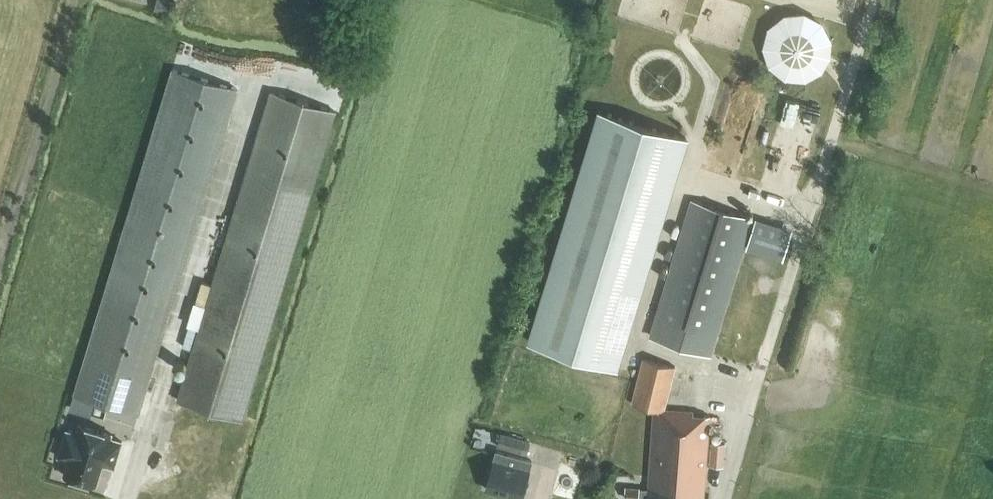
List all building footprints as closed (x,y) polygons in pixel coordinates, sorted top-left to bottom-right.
[(173,0),(156,0),(154,8),(173,14),(177,1),(173,0)] [(803,14),(797,13),(792,14),(787,15),(782,17),(777,21),(773,25),(770,29),(768,34),(766,39),(766,45),(766,50),(768,56),(770,61),(773,65),(777,69),(782,72),(787,75),(792,76),(797,76),(803,76),(808,75),(813,72),(818,69),(822,65),(825,61),(827,56),(829,50),(829,45),(829,39),(827,34),(825,29),(822,25),(818,21),(813,17),(808,15),(803,14)] [(140,414),(239,87),(172,67),(73,394),(140,414)] [(243,418),(334,116),(336,110),(271,90),(178,398),(243,418)] [(601,111),(531,341),(616,367),(686,137),(601,111)] [(711,354),(753,218),(692,199),(650,335),(711,354)] [(783,259),(792,228),(755,217),(746,248),(783,259)] [(710,415),(693,414),(693,411),(664,409),(675,366),(643,358),(632,403),(654,408),(647,498),(698,498),(698,496),(704,497),(710,415)] [(60,478),(92,488),(98,467),(109,470),(117,444),(106,441),(107,437),(75,428),(72,435),(63,432),(55,460),(64,463),(60,478)] [(528,454),(532,441),(501,432),(497,445),(528,454)] [(521,498),(529,469),(532,459),(496,449),(487,483),(486,488),(521,498)] [(587,462),(572,457),(568,470),(583,474),(587,462)]
